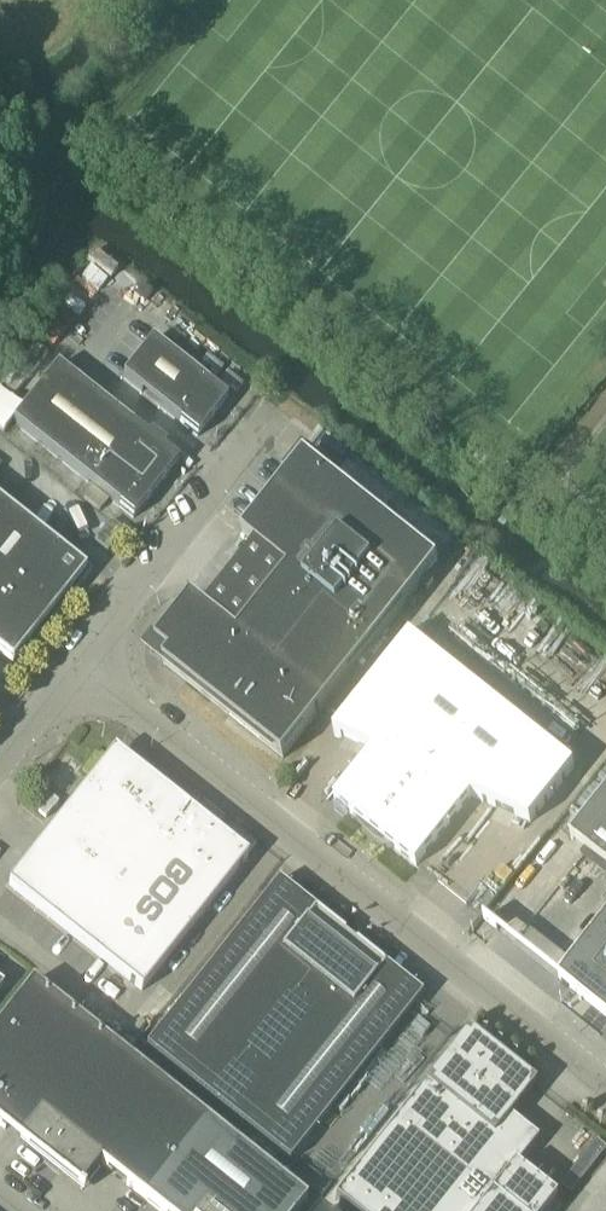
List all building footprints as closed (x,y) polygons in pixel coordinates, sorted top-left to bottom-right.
[(122,378),(197,438),(227,401),(151,341),(122,378)] [(12,423),(132,519),(177,463),(163,451),(166,447),(150,435),(147,438),(57,367),(12,423)] [(237,635),(192,599),(155,645),(169,656),(163,665),(282,760),(438,564),(304,458),(241,536),(287,573),(237,635)] [(12,665),(20,654),(23,657),(91,572),(74,559),(72,562),(0,505),(0,656),(12,665)] [(123,533),(110,522),(93,543),(106,554),(123,533)] [(410,639),(342,724),(333,735),(372,753),(334,801),(415,867),(470,797),(529,824),(573,769),(410,639)] [(140,787),(130,779),(133,776),(114,761),(92,789),(88,786),(87,785),(7,886),(141,993),(247,858),(189,812),(188,813),(188,814),(186,817),(143,783),(140,787)] [(568,839),(605,869),(605,792),(568,839)] [(267,896),(145,1049),(289,1163),(411,1009),(421,997),(383,966),(343,935),(277,882),(267,896)] [(558,980),(605,1018),(605,919),(558,980)] [(145,1201),(208,1123),(32,983),(0,1023),(0,1127),(79,1190),(99,1165),(145,1201)] [(464,1035),(334,1199),(349,1210),(547,1210),(554,1202),(513,1169),(505,1178),(477,1156),(491,1139),(493,1139),(534,1087),(528,1082),(529,1081),(528,1080),(527,1081),(466,1033),(464,1035)] [(145,1201),(158,1210),(298,1210),(306,1201),(208,1123),(145,1201)]
